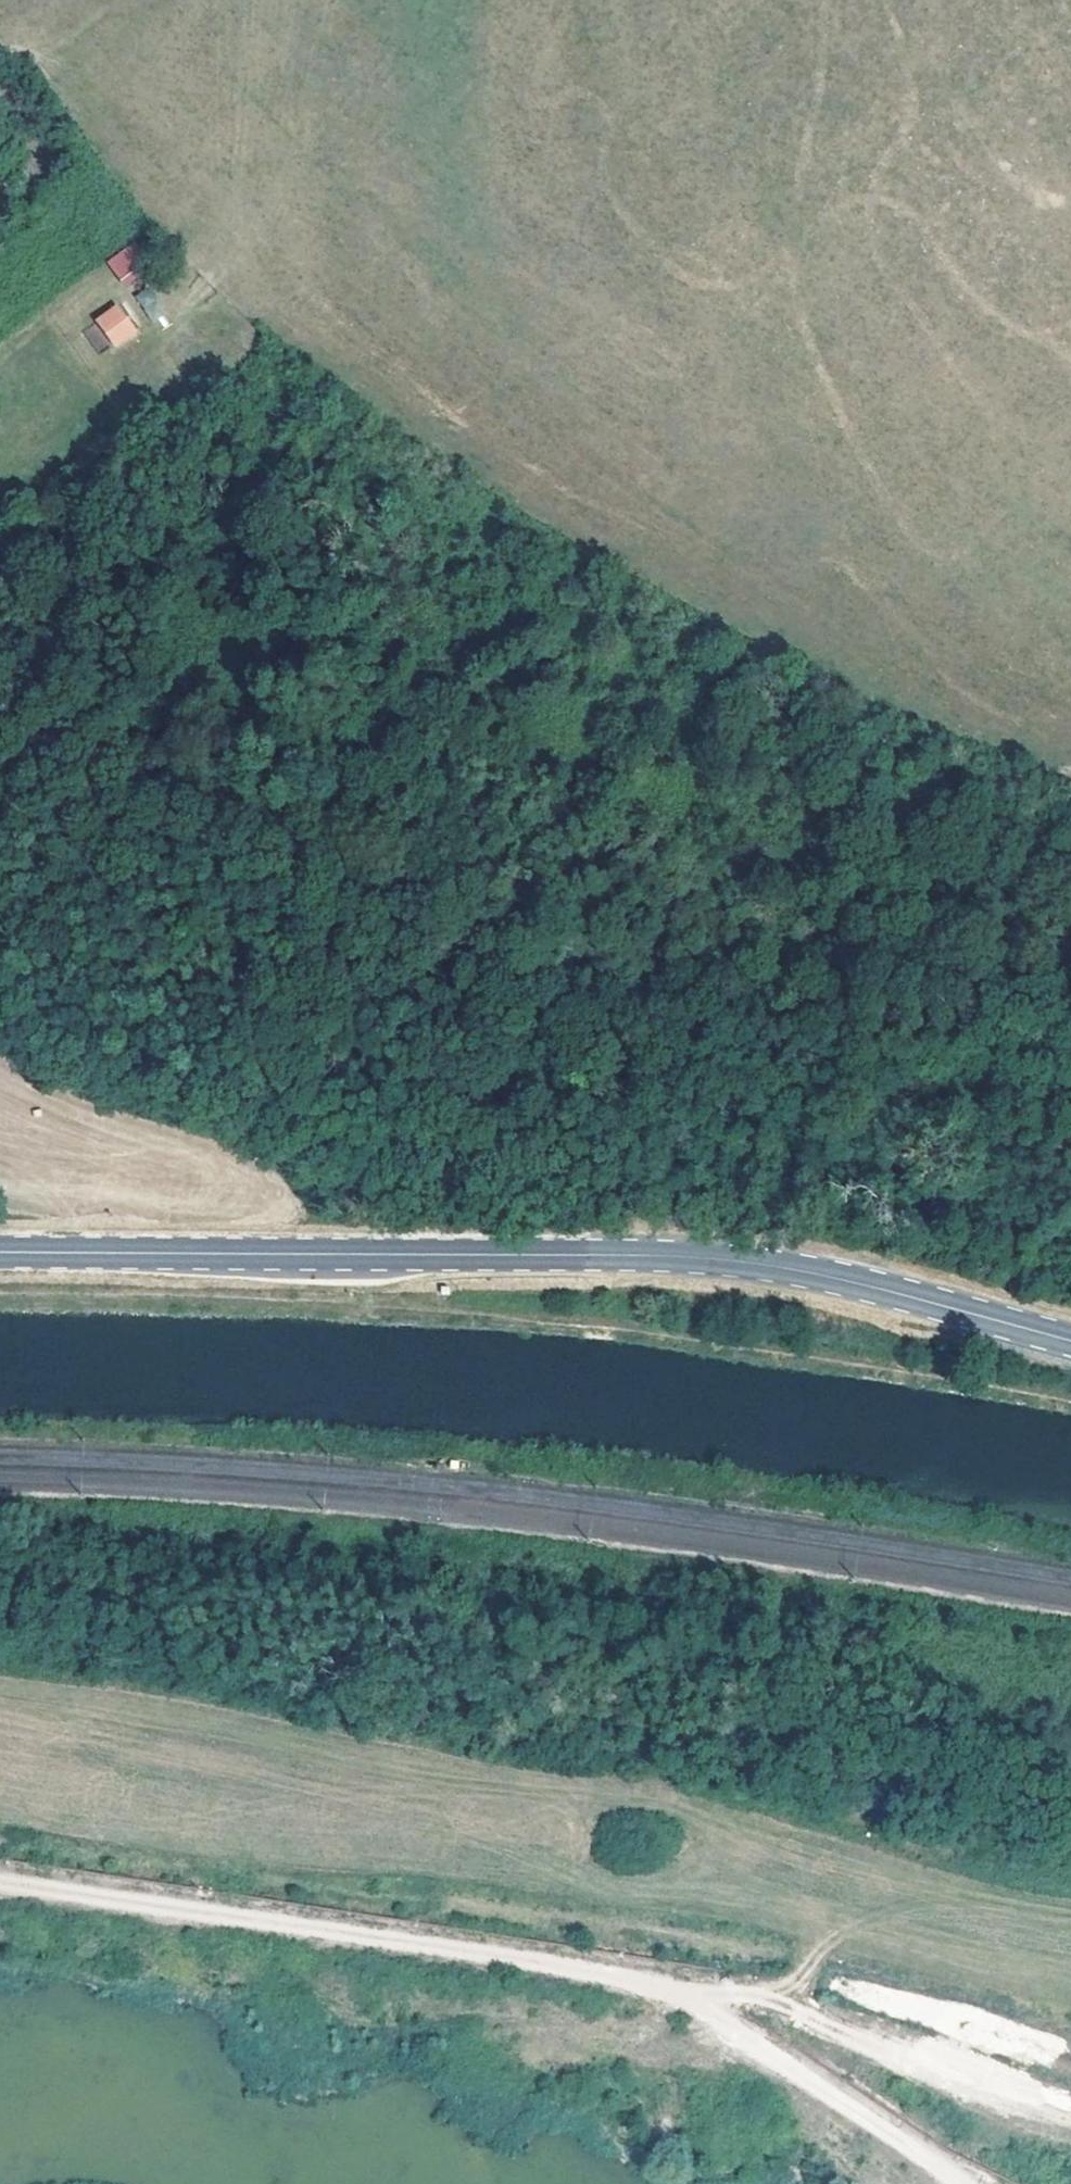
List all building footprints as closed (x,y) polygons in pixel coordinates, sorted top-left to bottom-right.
[(105,261),(120,281),(147,262),(133,241),(105,261)] [(94,315),(110,348),(136,334),(120,302),(94,315)]
